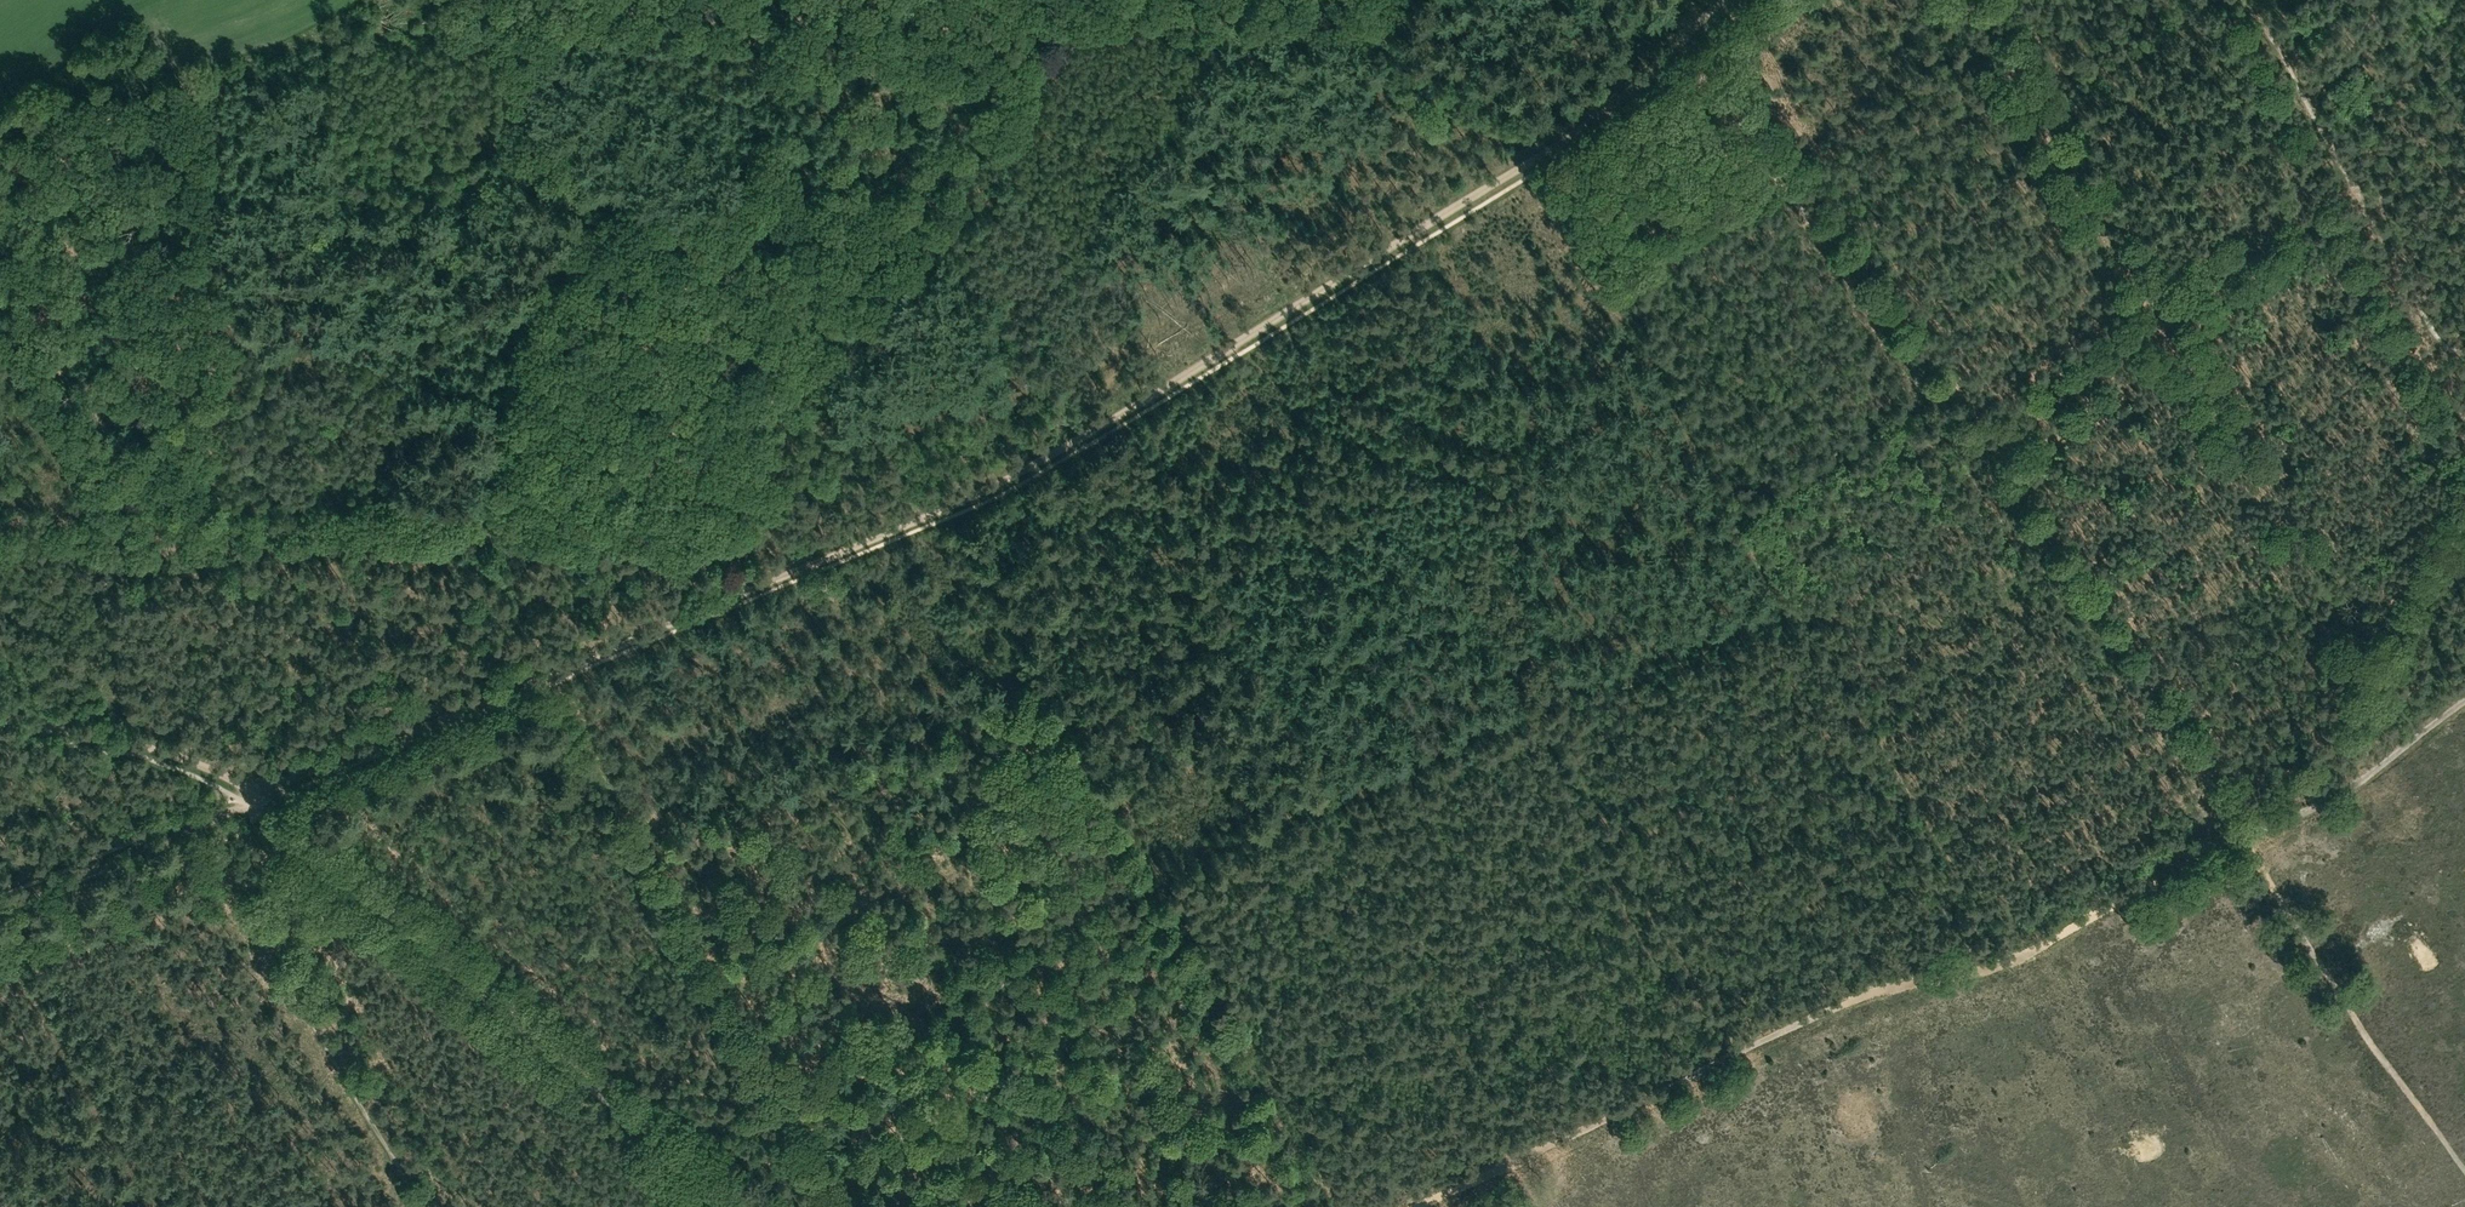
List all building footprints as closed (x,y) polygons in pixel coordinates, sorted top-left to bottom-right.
[(1215,394),(1227,390),(1225,384),(1213,388),(1215,394)]
